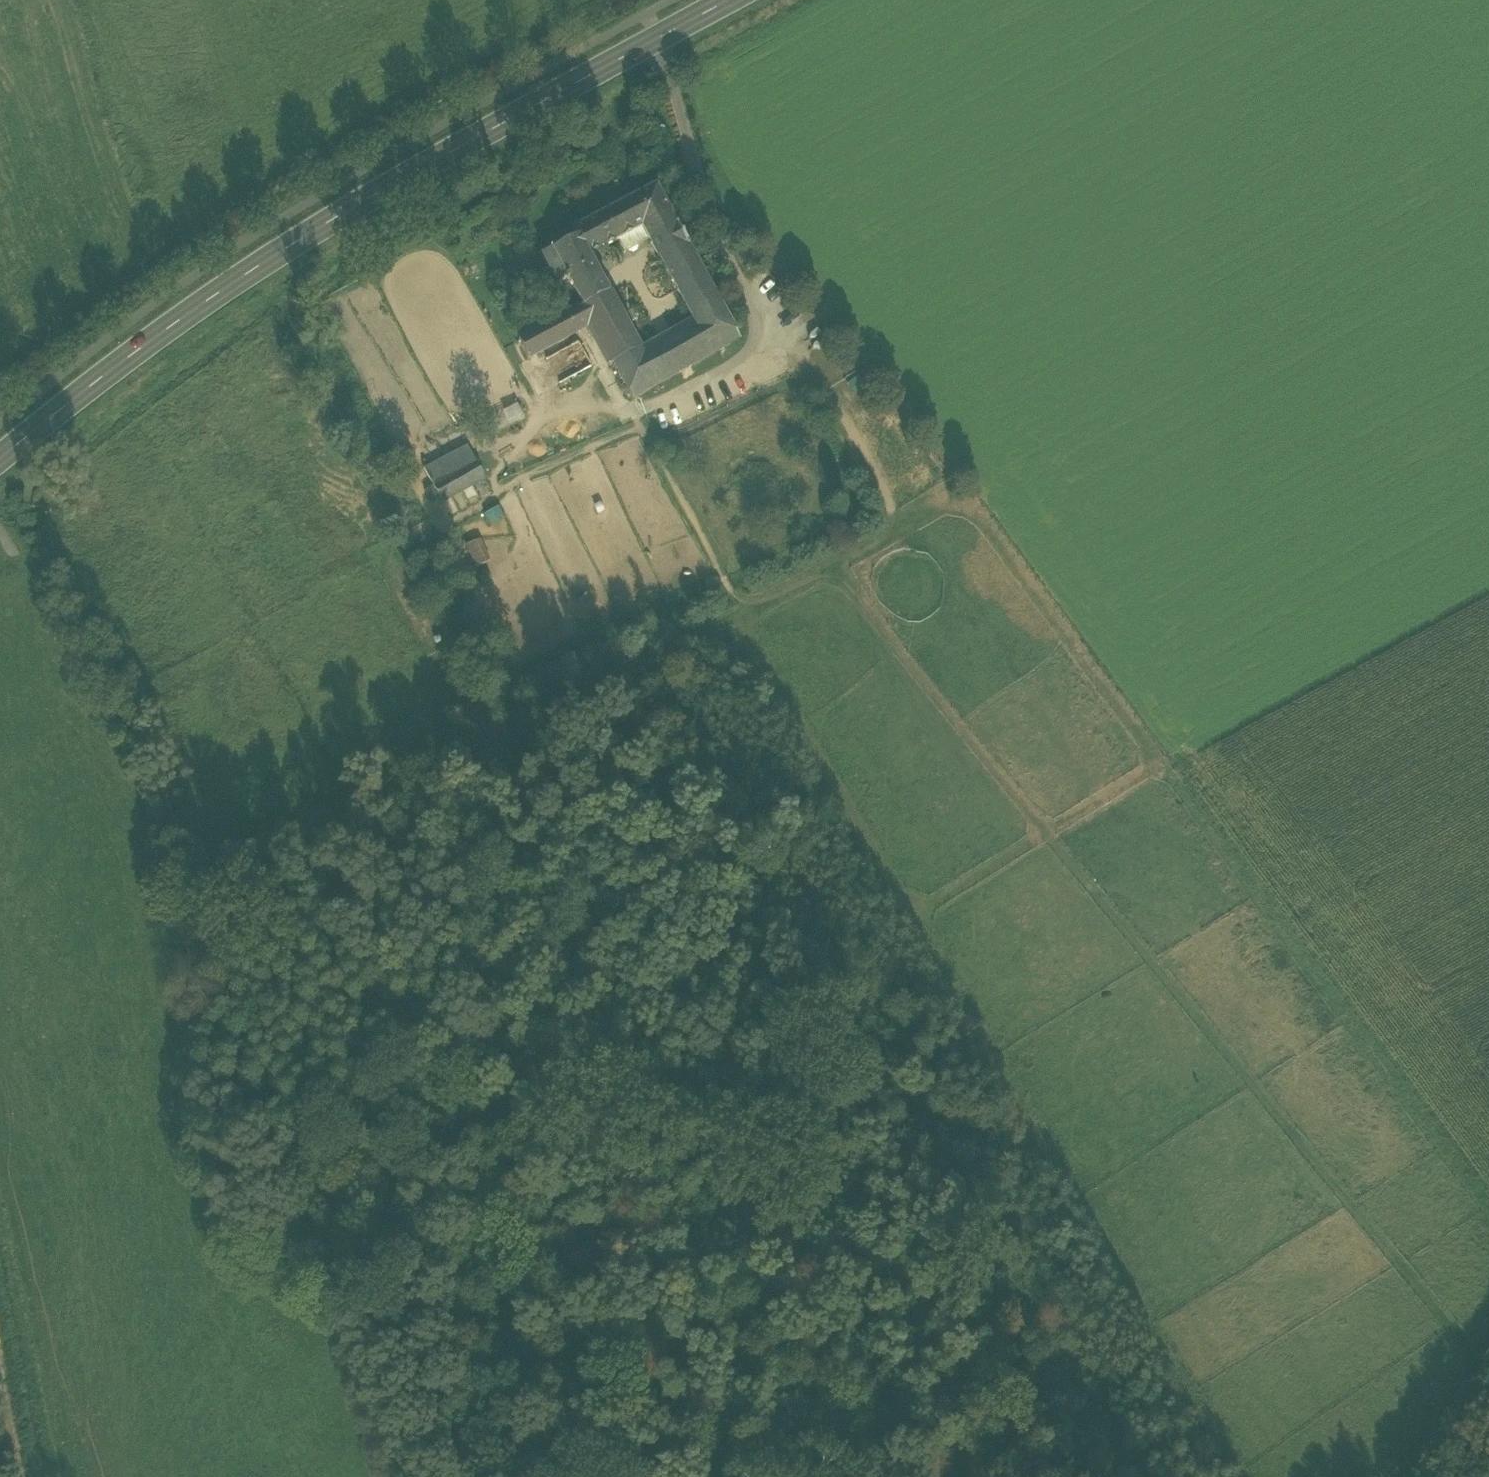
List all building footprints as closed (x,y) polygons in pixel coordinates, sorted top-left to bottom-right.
[(568,279),(576,294),(602,281),(588,256),(642,227),(651,243),(679,229),(656,186),(573,230),(577,239),(553,251),(542,257),(557,284),(568,279)] [(651,243),(658,257),(686,242),(679,229),(651,243)] [(721,305),(686,242),(658,257),(693,320),(639,350),(608,292),(582,305),(583,307),(518,342),(528,359),(585,329),(588,335),(591,333),(610,367),(615,365),(633,398),(739,338),(721,305)] [(576,294),(582,305),(608,292),(602,281),(576,294)] [(433,486),(475,463),(467,449),(425,472),(433,486)] [(433,486),(442,502),(484,479),(475,463),(433,486)]
